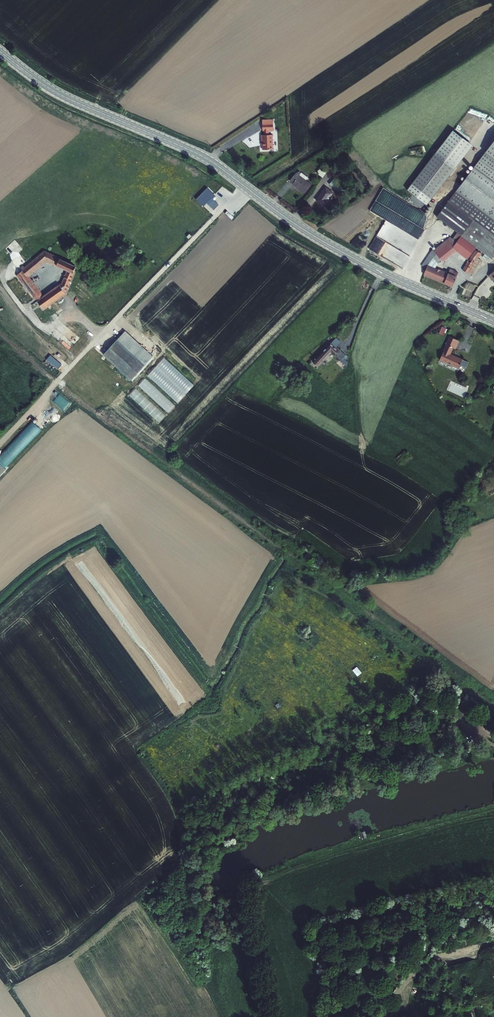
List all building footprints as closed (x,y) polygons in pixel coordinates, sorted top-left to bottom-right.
[(273,123),(262,123),(262,131),(263,131),(263,135),(261,135),(261,142),(262,142),(262,150),(272,150),(272,135),(268,135),(268,131),(273,131),(273,123)] [(452,130),(408,189),(427,203),(471,144),(452,130)] [(437,216),(458,232),(452,239),(449,236),(433,250),(432,249),(421,266),(426,268),(423,275),(452,287),(458,272),(451,269),(449,273),(434,267),(435,265),(441,259),(443,261),(456,250),(467,259),(476,247),(478,251),(463,271),(472,276),(482,260),(478,257),(482,251),(491,258),(493,254),(493,139),(437,216)] [(316,172),(323,177),(327,171),(320,166),(316,172)] [(296,172),(290,179),(293,182),(305,192),(312,184),(306,180),(308,177),(302,172),(301,173),(299,171),(296,172)] [(333,179),(329,185),(341,191),(344,185),(333,179)] [(324,189),(315,198),(329,211),(335,205),(328,199),(333,193),(329,188),(326,191),(324,189)] [(12,237),(2,246),(10,254),(19,244),(12,237)] [(43,310),(67,294),(66,291),(77,268),(44,253),(17,275),(43,310)] [(124,332),(116,341),(144,366),(152,358),(124,332)] [(459,369),(463,360),(451,354),(454,348),(456,349),(460,342),(451,337),(440,360),(459,369)] [(144,366),(116,341),(103,355),(130,381),(144,366)] [(330,345),(312,363),(317,368),(331,354),(334,357),(338,353),(330,345)] [(58,369),(62,364),(51,354),(47,359),(58,369)] [(101,374),(108,366),(101,358),(93,366),(101,374)] [(0,455),(0,465),(4,468),(40,430),(31,422),(0,455)]
